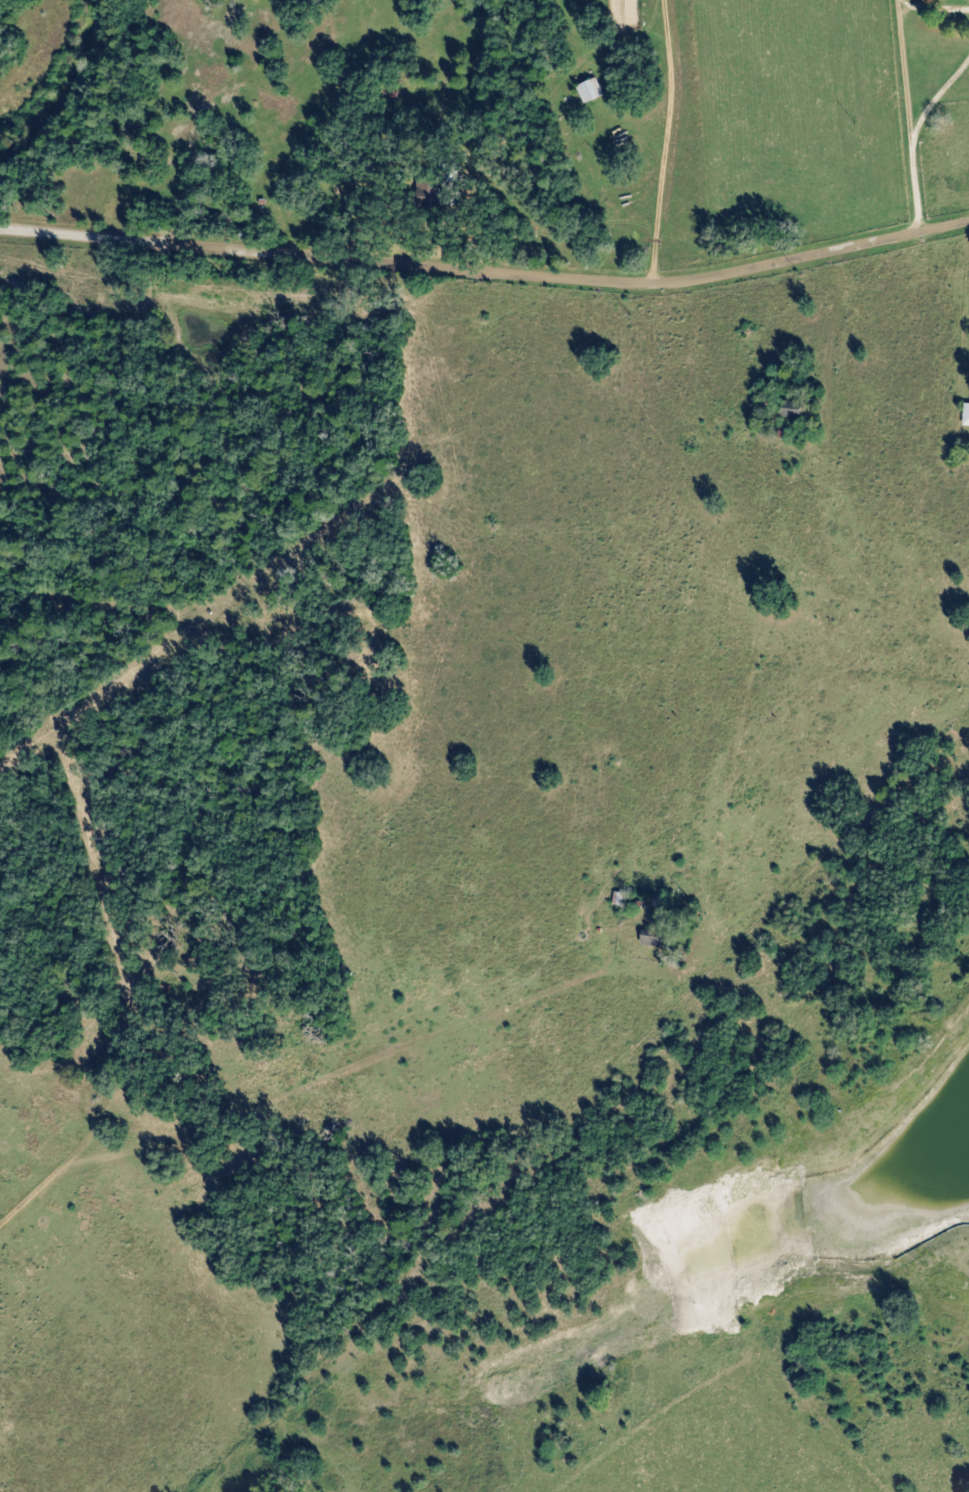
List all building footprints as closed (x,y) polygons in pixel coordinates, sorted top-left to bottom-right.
[(603,95),(595,77),(576,87),(584,104),(603,95)]
